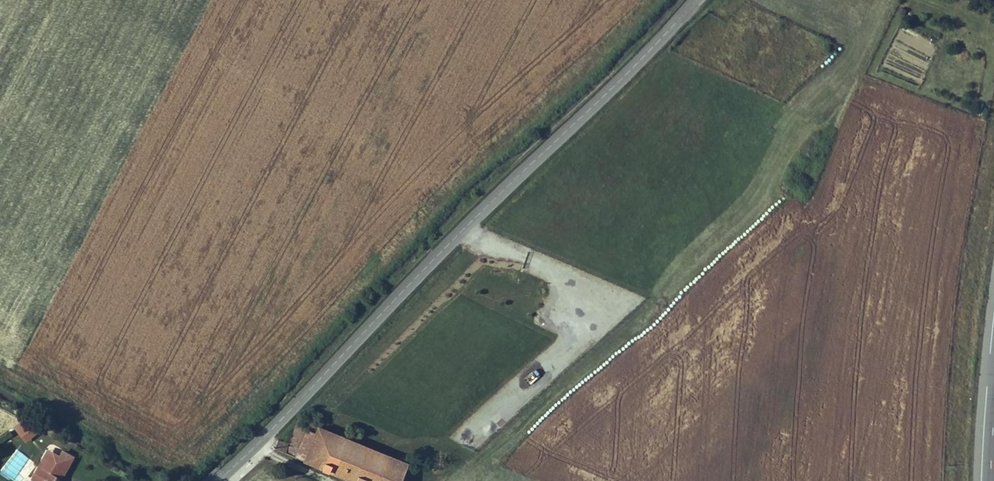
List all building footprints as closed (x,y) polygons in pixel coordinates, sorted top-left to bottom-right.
[(288,444),(278,440),(274,449),(296,458),(307,430),(315,433),(304,461),(352,480),(379,480),(389,457),(367,447),(298,419),(288,444)] [(33,421),(19,432),(25,440),(42,426),(33,421)] [(315,433),(307,430),(296,458),(304,461),(315,433)] [(367,447),(389,457),(395,444),(372,434),(367,447)] [(48,450),(39,467),(42,468),(51,452),(48,450)] [(54,479),(56,477),(59,478),(61,478),(67,467),(65,466),(71,456),(62,451),(59,457),(51,452),(42,468),(39,467),(32,479),(33,480),(55,480),(54,479)] [(389,457),(379,480),(399,480),(406,463),(389,457)]
